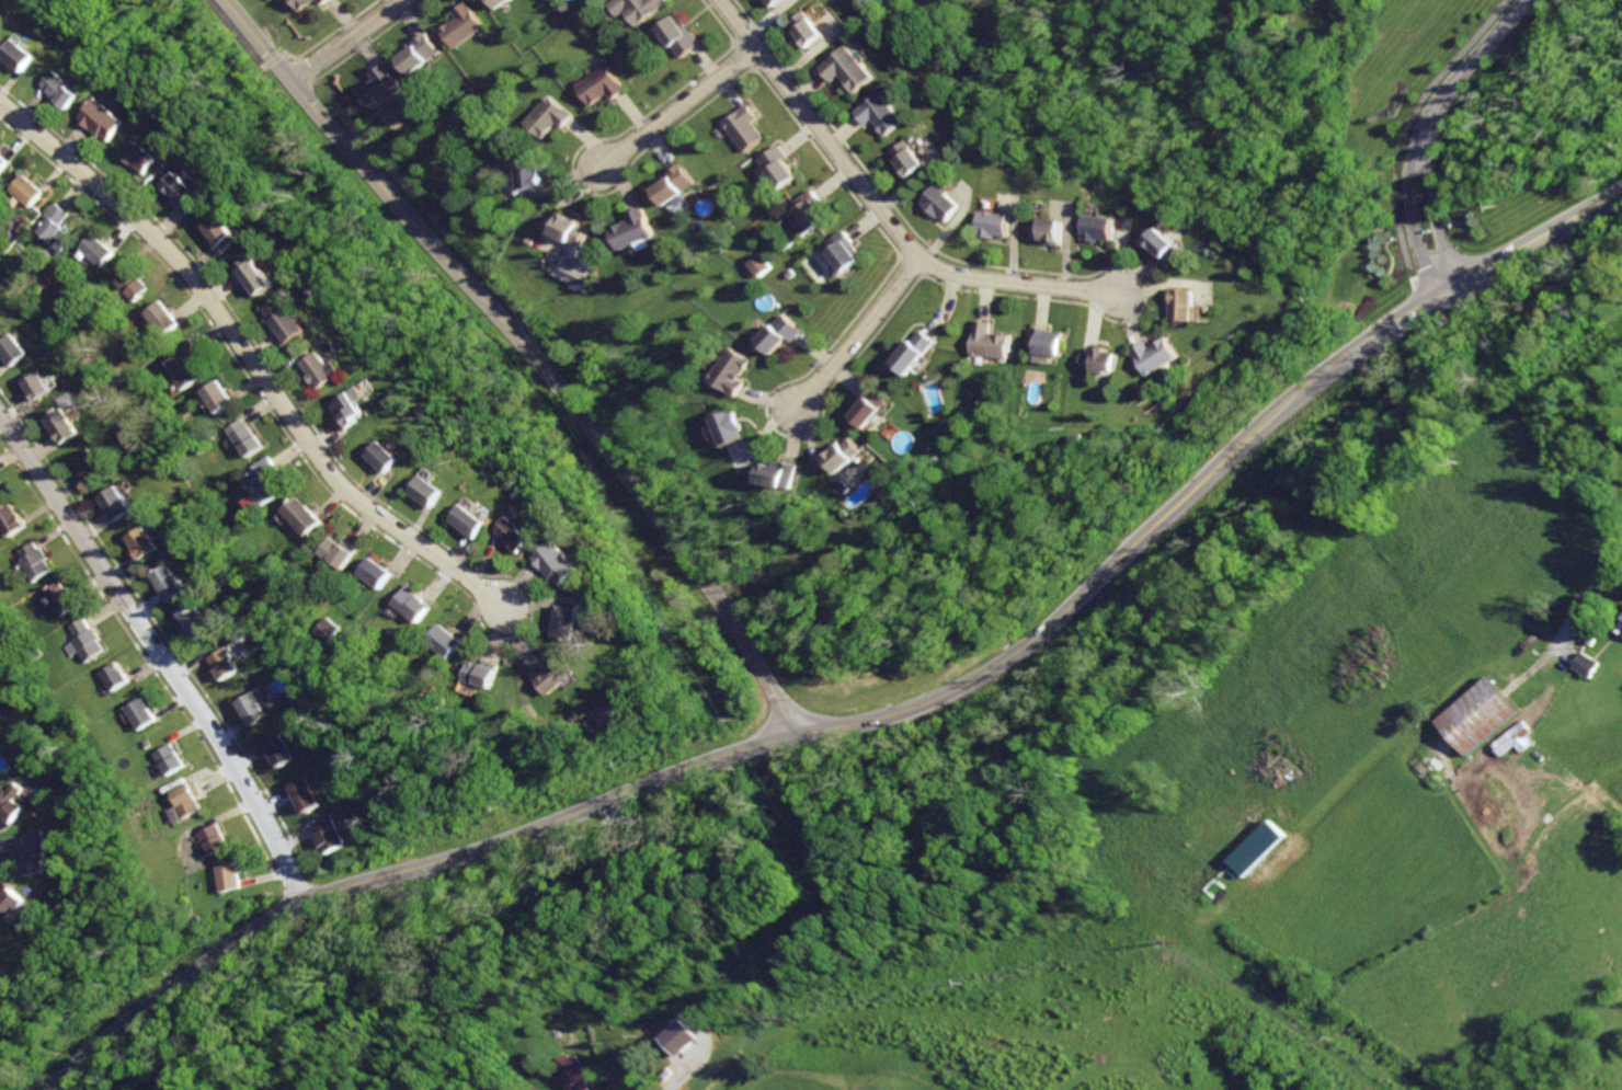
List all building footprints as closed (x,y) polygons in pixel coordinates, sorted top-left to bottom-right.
[(298,12),(313,0),(288,0),(298,12)] [(464,0),(449,11),(454,16),(436,31),(453,53),(484,27),(464,0)] [(495,11),(508,0),(487,0),(495,11)] [(605,4),(616,19),(622,13),(633,26),(666,1),(665,0),(611,0),(605,4)] [(780,9),(791,0),(773,0),(780,9)] [(813,11),(797,23),(801,30),(796,33),(802,42),(807,38),(813,48),(831,36),(813,11)] [(676,14),(656,27),(677,58),(699,43),(692,31),(689,33),(676,14)] [(422,31),(410,41),(413,45),(396,59),(409,76),(439,51),(422,31)] [(21,38),(8,55),(26,71),(41,55),(21,38)] [(856,45),(824,68),(833,81),(846,72),(859,92),(880,78),(856,45)] [(381,61),(368,72),(375,80),(361,91),(374,108),(402,87),(381,61)] [(602,66),(574,89),(587,105),(603,93),(609,102),(622,91),(602,66)] [(58,68),(45,84),(59,96),(58,99),(70,108),(82,95),(73,88),(76,83),(58,68)] [(886,91),(856,112),(866,125),(876,118),(888,135),(906,123),(886,91)] [(101,95),(82,118),(102,135),(103,133),(113,141),(130,121),(101,95)] [(546,97),(525,124),(542,138),(553,124),(560,129),(571,117),(546,97)] [(744,105),(720,123),(741,152),(761,138),(749,122),(754,118),(744,105)] [(142,140),(129,158),(151,175),(164,159),(142,140)] [(913,140),(894,152),(900,160),(896,162),(902,173),(907,169),(913,177),(930,167),(913,140)] [(776,145),(756,158),(779,190),(796,177),(783,160),(785,158),(776,145)] [(10,161),(0,153),(0,173),(10,161)] [(524,161),(526,171),(519,172),(525,193),(547,187),(540,157),(524,161)] [(678,165),(666,174),(670,179),(653,192),(664,206),(693,184),(678,165)] [(26,172),(12,190),(32,206),(46,188),(26,172)] [(184,172),(171,185),(179,194),(175,197),(192,214),(208,196),(184,172)] [(939,184),(922,204),(940,219),(944,216),(950,222),(964,206),(939,184)] [(810,190),(790,204),(799,215),(790,221),(802,238),(827,219),(816,205),(820,203),(810,190)] [(55,198),(41,216),(45,220),(37,230),(60,249),(71,236),(59,226),(71,213),(55,198)] [(608,230),(617,250),(652,236),(641,208),(625,215),(628,222),(608,230)] [(228,213),(212,226),(218,234),(216,237),(230,253),(249,238),(228,213)] [(983,214),(981,238),(993,239),(994,234),(1009,237),(1012,216),(983,214)] [(561,215),(552,234),(581,246),(587,231),(581,229),(583,223),(561,215)] [(1088,217),(1086,242),(1103,244),(1104,240),(1116,241),(1119,221),(1088,217)] [(1037,219),(1035,239),(1046,241),(1044,245),(1064,248),(1067,223),(1037,219)] [(842,230),(821,245),(833,262),(829,265),(837,276),(858,260),(848,248),(853,244),(842,230)] [(1164,230),(1151,244),(1161,252),(1157,256),(1173,269),(1188,251),(1164,230)] [(94,233),(81,249),(104,267),(117,251),(94,233)] [(742,263),(754,277),(766,266),(755,252),(742,263)] [(262,255),(242,269),(254,287),(259,284),(265,294),(281,283),(262,255)] [(128,264),(114,277),(128,294),(130,291),(137,300),(150,288),(128,264)] [(1175,289),(1172,321),(1195,323),(1198,291),(1175,289)] [(292,298),(273,310),(279,319),(276,321),(292,344),(312,330),(292,298)] [(167,301),(148,314),(165,339),(183,326),(167,301)] [(777,315),(755,344),(770,356),(783,340),(787,343),(796,330),(777,315)] [(972,322),(969,356),(1006,359),(1008,337),(990,335),(991,324),(972,322)] [(1028,329),(1025,354),(1062,358),(1064,336),(1048,334),(1049,331),(1028,329)] [(917,330),(890,363),(906,376),(933,343),(917,330)] [(0,345),(0,347),(15,366),(32,353),(15,333),(0,345)] [(1147,342),(1132,351),(1147,378),(1180,359),(1168,339),(1152,348),(1147,342)] [(1083,354),(1081,370),(1118,375),(1121,355),(1110,353),(1110,348),(1098,347),(1097,355),(1083,354)] [(728,349),(708,381),(734,398),(742,386),(736,383),(750,363),(728,349)] [(183,352),(167,362),(175,376),(173,378),(181,390),(199,378),(183,352)] [(322,352),(305,362),(312,374),(310,376),(315,383),(318,381),(321,388),(346,372),(340,360),(331,366),(322,352)] [(45,370),(30,381),(43,401),(58,390),(45,370)] [(221,378),(203,391),(217,413),(236,400),(221,378)] [(364,385),(334,404),(343,417),(340,420),(347,432),(363,421),(359,417),(367,412),(361,403),(372,395),(364,385)] [(865,389),(855,401),(858,404),(847,418),(863,431),(884,404),(865,389)] [(68,408),(52,420),(67,444),(84,433),(68,408)] [(710,420),(722,448),(742,439),(739,433),(742,432),(733,410),(710,420)] [(242,418),(228,428),(239,447),(241,446),(248,456),(265,445),(258,434),(253,437),(242,418)] [(386,440),(372,456),(389,472),(403,457),(386,440)] [(837,445),(822,460),(839,477),(860,455),(847,441),(841,448),(837,445)] [(94,447),(77,458),(92,481),(108,470),(94,447)] [(271,456),(252,467),(255,472),(243,480),(260,506),(278,495),(269,479),(281,471),(271,456)] [(764,464),(758,483),(790,492),(797,467),(781,462),(780,469),(764,464)] [(426,474),(413,492),(434,507),(447,490),(426,474)] [(121,486),(104,497),(119,520),(136,510),(121,486)] [(298,496),(282,512),(304,536),(320,520),(298,496)] [(0,513),(0,520),(11,536),(27,525),(13,504),(0,513)] [(465,504),(453,520),(479,538),(491,521),(465,504)] [(512,515),(501,531),(510,537),(507,539),(529,553),(540,537),(530,530),(532,528),(512,515)] [(147,525),(129,537),(144,559),(161,547),(147,525)] [(328,536),(316,554),(341,571),(356,548),(340,538),(336,541),(328,536)] [(564,538),(539,558),(556,578),(558,576),(567,587),(589,570),(564,538)] [(34,541),(21,550),(26,557),(20,561),(33,581),(52,569),(46,560),(49,559),(42,547),(38,549),(34,541)] [(367,557),(356,573),(378,588),(390,572),(367,557)] [(170,563),(153,574),(171,599),(187,588),(170,563)] [(62,580),(47,590),(64,615),(79,605),(62,580)] [(407,582),(390,604),(415,622),(429,605),(414,594),(418,589),(407,582)] [(197,601),(180,612),(197,639),(215,628),(197,601)] [(563,603),(556,634),(580,640),(587,608),(563,603)] [(324,617),(312,632),(328,643),(340,628),(324,617)] [(84,618),(72,626),(80,636),(65,646),(71,658),(80,653),(85,662),(105,650),(100,641),(102,639),(95,628),(91,630),(84,618)] [(436,621),(422,639),(449,659),(464,641),(436,621)] [(225,646),(208,657),(224,679),(240,669),(225,646)] [(1580,650),(1576,657),(1569,668),(1590,680),(1601,663),(1580,650)] [(559,654),(546,664),(539,655),(524,667),(547,696),(574,675),(559,654)] [(466,659),(460,680),(488,688),(495,662),(480,657),(478,664),(466,659)] [(117,662),(102,673),(113,690),(129,680),(117,662)] [(1489,674),(1437,719),(1466,754),(1519,709),(1505,691),(1489,674)] [(253,691),(237,701),(250,723),(266,713),(253,691)] [(141,697),(125,707),(139,730),(156,720),(141,697)] [(598,708),(604,724),(629,716),(622,699),(598,708)] [(1520,721),(1492,745),(1500,756),(1514,745),(1520,753),(1535,739),(1520,721)] [(277,734),(260,744),(272,767),(290,757),(277,734)] [(169,743),(151,753),(164,776),(182,766),(169,743)] [(299,776),(282,784),(297,813),(315,804),(299,776)] [(190,780),(168,791),(175,805),(172,806),(178,819),(198,810),(192,798),(197,795),(190,780)] [(5,790),(2,787),(0,790),(0,816),(13,825),(25,805),(14,799),(22,788),(11,781),(5,790)] [(164,810),(170,823),(179,819),(173,806),(164,810)] [(324,815),(305,825),(309,833),(306,835),(312,848),(316,846),(320,853),(339,842),(324,815)] [(1227,859),(1243,876),(1285,837),(1269,820),(1227,859)] [(210,823),(193,833),(199,847),(202,846),(206,856),(226,846),(220,835),(217,836),(210,823)] [(23,834),(24,848),(21,849),(23,873),(45,872),(43,833),(23,834)] [(214,865),(220,892),(238,887),(231,861),(214,865)] [(0,896),(0,911),(10,919),(25,899),(9,886),(0,896)] [(667,1037),(681,1056),(705,1038),(691,1019),(667,1037)] [(578,1054),(558,1058),(564,1089),(585,1089),(578,1054)]
